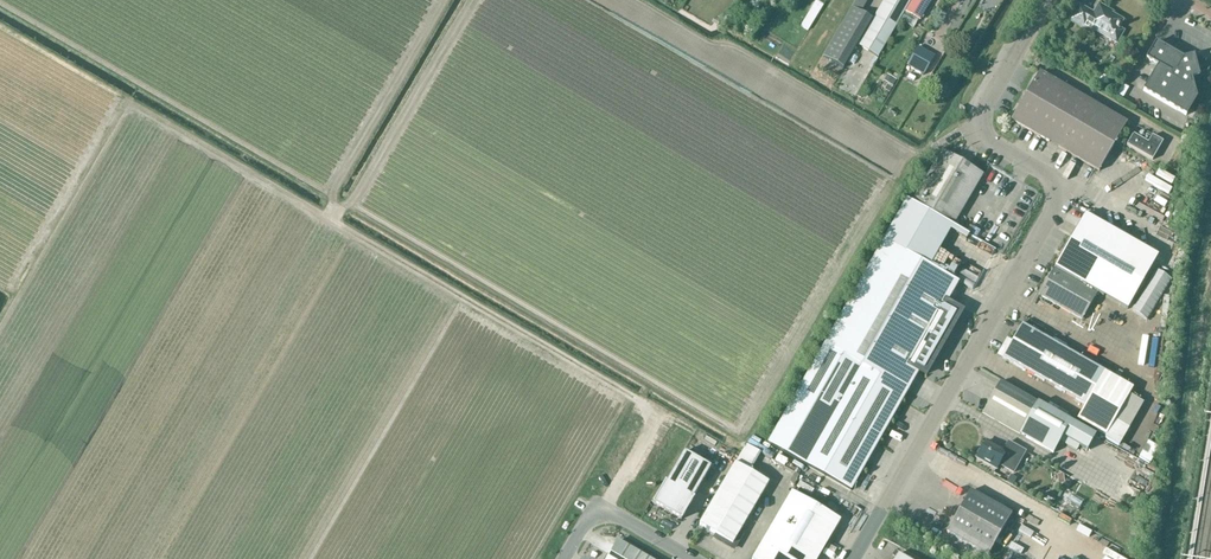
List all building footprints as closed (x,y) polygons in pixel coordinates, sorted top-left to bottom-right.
[(888,0),(887,0),(885,0),(873,20),(858,45),(879,58),(912,0),(888,0)] [(906,12),(921,21),(933,0),(913,0),(906,12)] [(1094,14),(1079,6),(1070,21),(1092,33),(1094,30),(1117,43),(1123,32),(1118,29),(1123,22),(1108,13),(1109,11),(1099,5),(1094,14)] [(809,30),(820,11),(813,7),(802,26),(809,30)] [(852,7),(823,56),(844,69),(858,45),(873,20),(862,13),(852,7)] [(1194,57),(1183,59),(1156,43),(1147,59),(1151,62),(1149,64),(1158,69),(1144,91),(1185,115),(1195,99),(1189,79),(1199,77),(1194,57)] [(924,76),(935,56),(918,47),(906,67),(924,76)] [(1100,172),(1127,124),(1040,72),(1012,120),(1100,172)] [(941,87),(938,93),(945,98),(948,92),(941,87)] [(962,115),(965,110),(960,107),(957,112),(962,115)] [(1148,143),(1134,135),(1127,146),(1153,160),(1163,142),(1152,136),(1148,143)] [(983,175),(957,160),(942,151),(912,202),(953,226),(983,175)] [(1085,216),(1055,269),(1097,293),(1127,310),(1158,257),(1085,216)] [(1148,220),(1146,225),(1160,231),(1162,227),(1148,220)] [(989,237),(992,229),(980,224),(977,232),(989,237)] [(1150,230),(1148,236),(1164,244),(1167,238),(1150,230)] [(884,242),(836,325),(919,372),(927,376),(964,310),(948,301),(958,284),(884,242)] [(927,246),(924,253),(936,258),(938,251),(927,246)] [(1055,269),(1039,296),(1082,320),(1097,293),(1055,269)] [(1131,315),(1125,326),(1131,330),(1138,319),(1131,315)] [(907,392),(919,372),(836,325),(825,345),(874,373),(907,392)] [(1133,389),(1105,373),(1022,326),(1003,359),(1086,406),(1077,421),(1106,437),(1133,389)] [(818,472),(874,373),(825,345),(768,444),(818,472)] [(851,491),(907,392),(874,373),(818,472),(851,491)] [(1095,437),(1037,404),(1000,383),(983,414),(1020,435),(1054,454),(1060,442),(1077,452),(1079,447),(1087,452),(1095,437)] [(702,439),(698,448),(707,451),(710,442),(702,439)] [(987,441),(982,450),(980,450),(978,454),(978,456),(977,459),(996,470),(999,465),(1014,473),(1026,452),(1009,443),(1004,451),(987,441)] [(761,453),(746,445),(736,464),(700,526),(716,535),(714,539),(732,549),(736,548),(743,536),(739,534),(769,483),(751,472),(761,453)] [(666,483),(693,499),(711,468),(684,452),(666,483)] [(871,485),(885,491),(887,486),(874,480),(871,485)] [(694,499),(693,499),(666,483),(666,482),(653,504),(681,520),(694,499)] [(947,533),(988,556),(1012,515),(971,491),(947,533)] [(841,521),(792,493),(753,558),(818,558),(841,521)] [(1040,501),(1052,508),(1056,500),(1044,494),(1040,501)] [(1060,515),(1075,528),(1080,522),(1066,508),(1060,515)] [(1031,530),(1026,535),(1033,541),(1037,536),(1031,530)] [(1019,549),(1031,557),(1037,547),(1025,539),(1019,549)] [(619,541),(610,556),(608,555),(605,558),(649,558),(619,541)]
